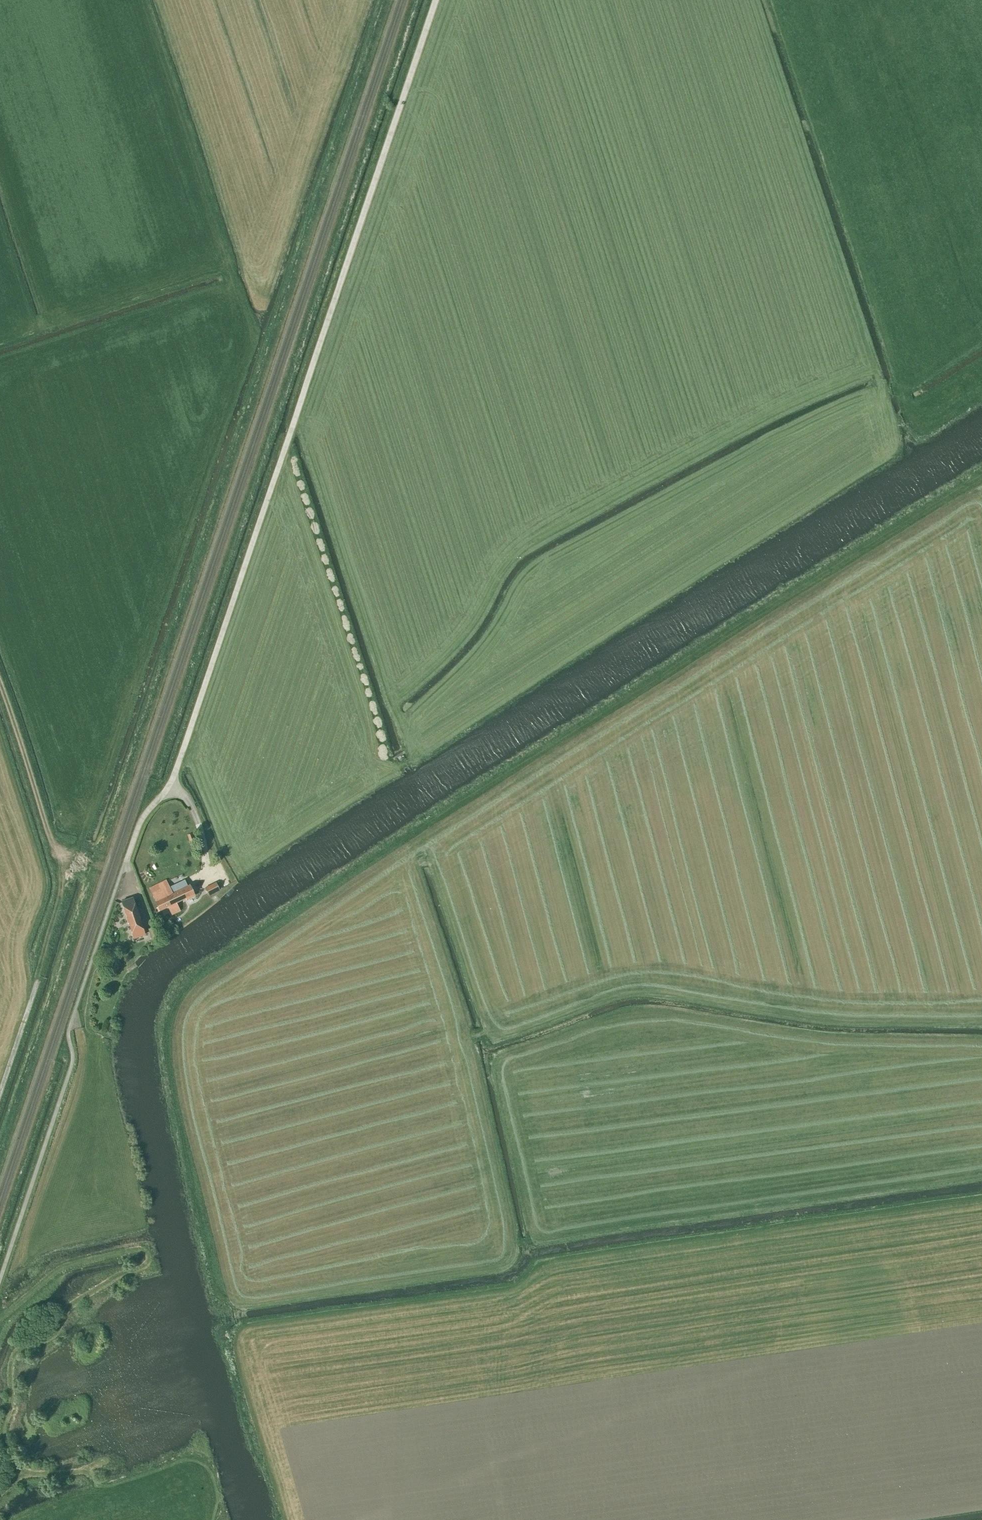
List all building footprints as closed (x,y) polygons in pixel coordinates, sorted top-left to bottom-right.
[(891,398),(897,413),(902,411),(896,396),(891,398)] [(170,888),(169,885),(166,881),(149,888),(158,907),(156,908),(158,911),(167,907),(171,915),(180,911),(176,903),(185,898),(186,900),(194,896),(189,885),(188,886),(186,881),(170,888)] [(208,896),(219,890),(215,882),(204,888),(208,896)] [(145,935),(132,898),(121,901),(134,938),(145,935)] [(158,939),(154,927),(148,929),(152,941),(158,939)]
